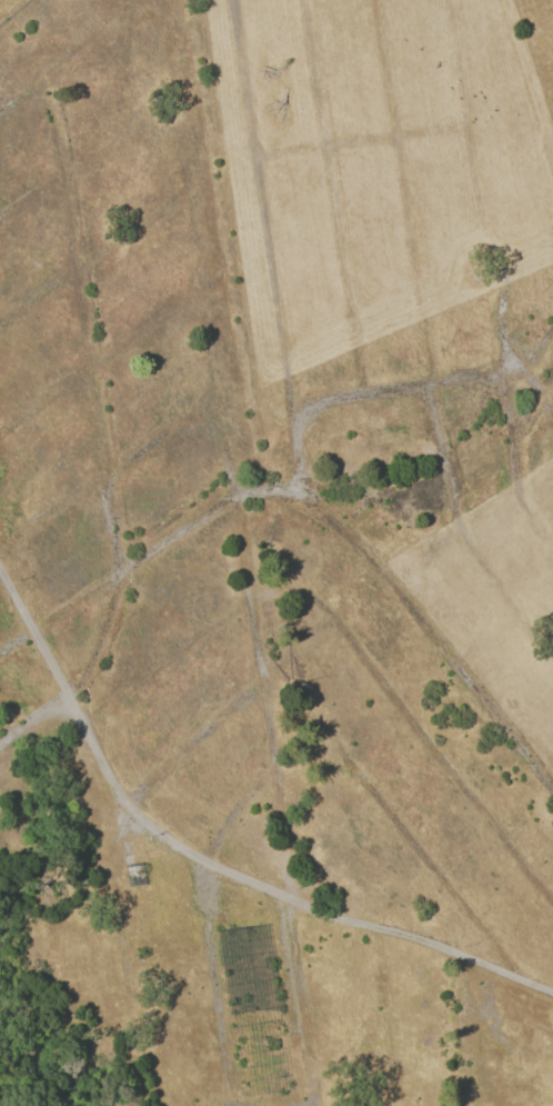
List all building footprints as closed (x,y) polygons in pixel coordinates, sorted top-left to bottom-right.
[(138,866),(134,849),(142,848),(145,865),(138,866)] [(128,867),(144,865),(147,887),(131,889),(131,888),(121,888),(119,865),(127,864),(128,867)]
